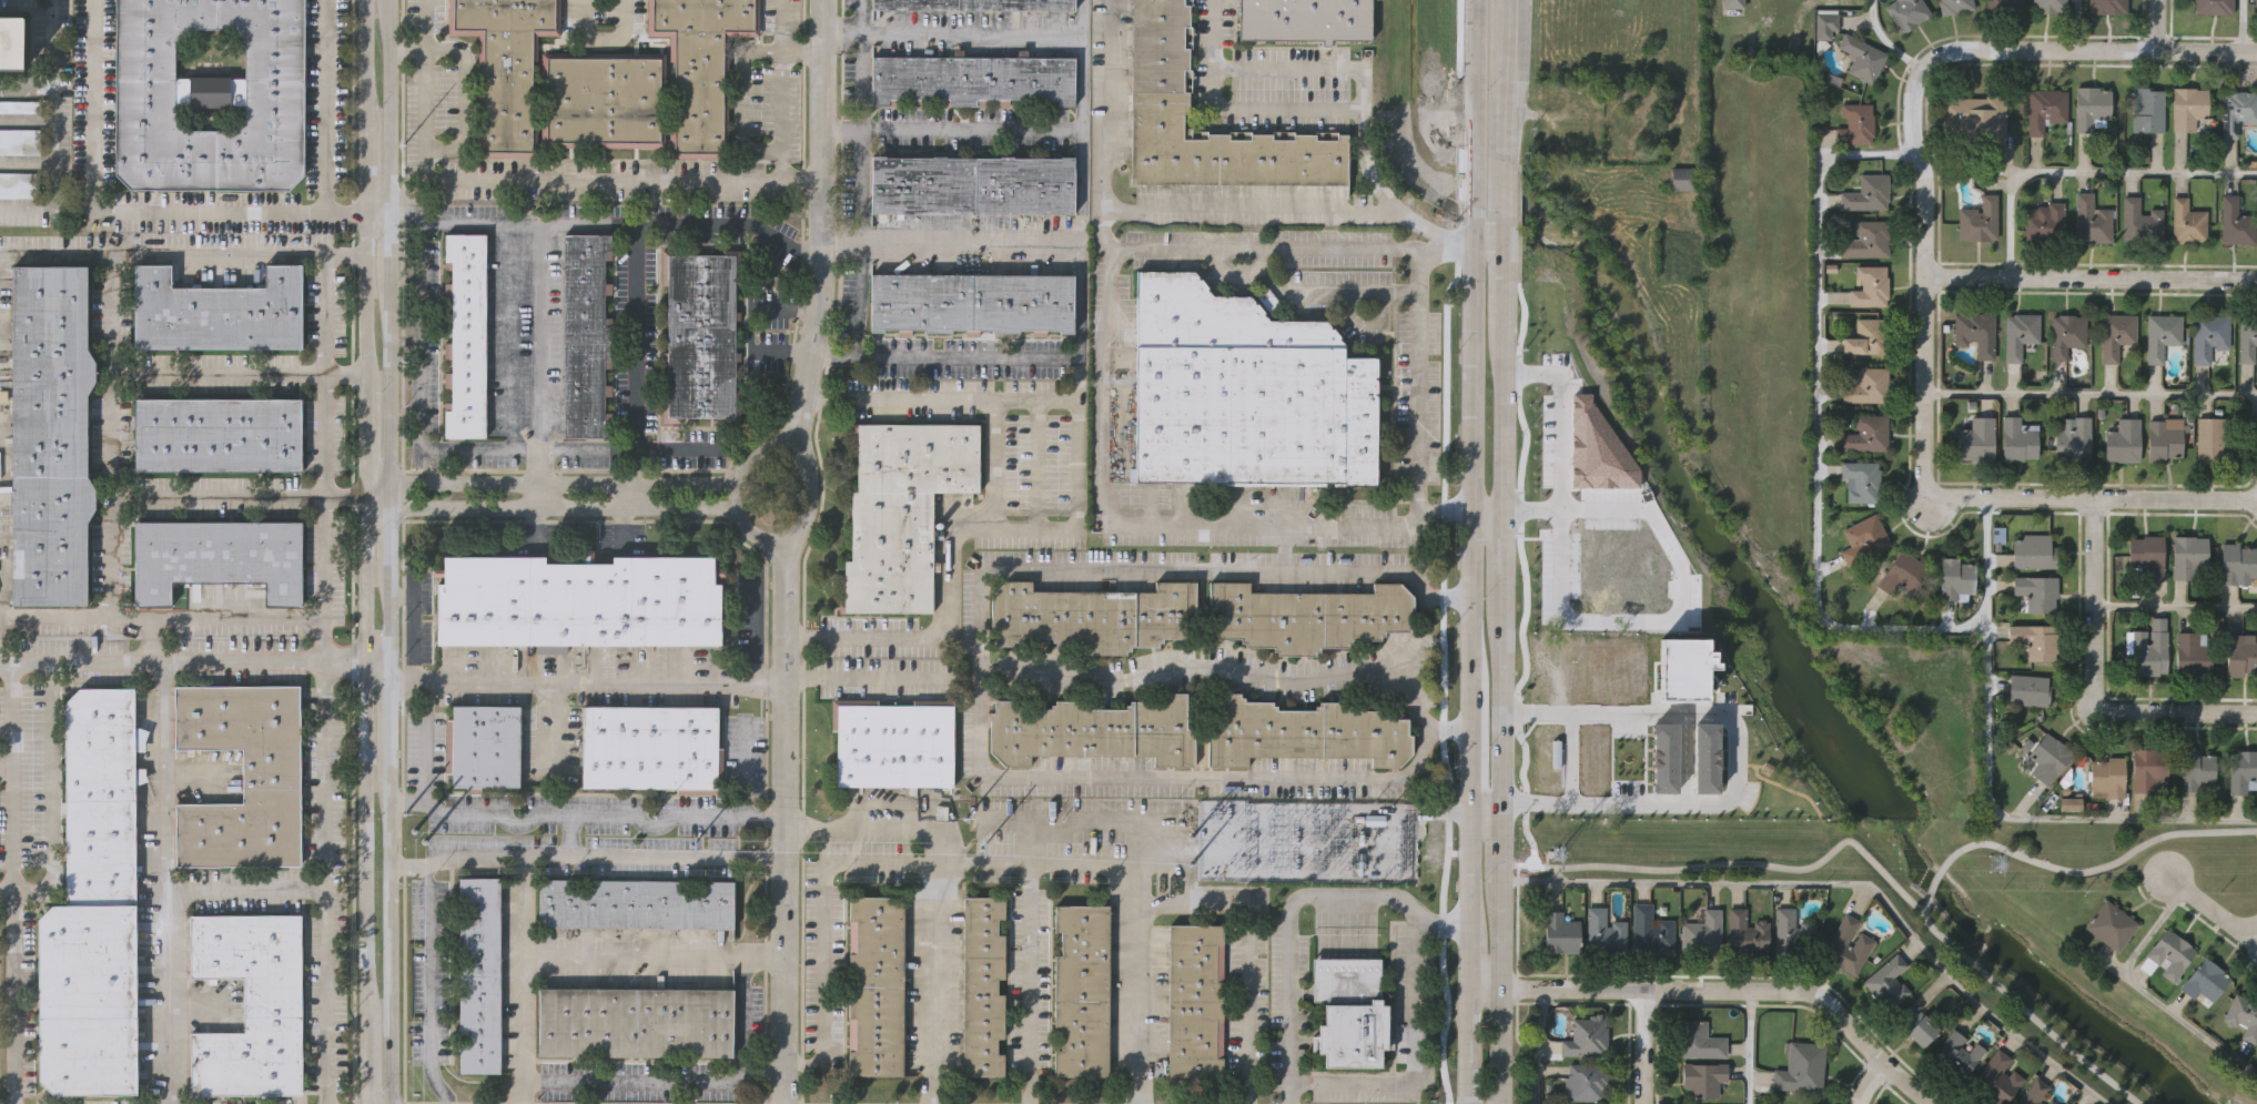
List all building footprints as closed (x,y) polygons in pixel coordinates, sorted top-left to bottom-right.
[(115,175),(115,0),(304,0),(304,176),(290,191),(130,191),(115,175)] [(454,30),(454,0),(553,0),(553,30),(532,30),(530,152),(483,152),(484,30),(454,30)] [(652,30),(652,0),(752,0),(752,31),(721,30),(721,153),(674,153),(674,30),(652,30)] [(872,9),(872,0),(1073,0),(1073,9),(872,9)] [(1132,186),(1132,0),(1190,0),(1190,7),(1186,7),(1186,30),(1190,30),(1190,51),(1186,51),(1186,72),(1190,72),(1190,94),(1186,94),(1186,115),(1190,115),(1190,133),(1335,134),(1335,138),(1346,138),(1345,186),(1132,186)] [(1236,39),(1237,0),(1368,0),(1367,40),(1330,39),(1330,44),(1322,44),(1322,41),(1236,39)] [(1744,10),(1744,0),(1721,0),(1721,10),(1744,10)] [(1883,7),(1893,0),(1921,0),(1931,13),(1902,33),(1883,7)] [(1939,14),(1936,0),(1972,0),(1973,9),(1939,14)] [(1985,13),(1985,0),(2020,0),(2020,13),(2006,13),(2006,10),(2000,10),(2000,13),(1985,13)] [(2032,10),(2032,0),(2065,0),(2065,11),(2055,10),(2055,13),(2037,13),(2037,10),(2032,10)] [(2087,11),(2087,0),(2126,0),(2126,12),(2118,12),(2118,13),(2093,13),(2093,11),(2087,11)] [(2194,12),(2194,0),(2233,0),(2233,12),(2226,12),(2226,16),(2202,14),(2202,12),(2194,12)] [(1829,40),(1813,40),(1814,14),(1836,14),(1836,30),(1829,30),(1829,40)] [(20,73),(0,73),(0,19),(20,19),(20,73)] [(1853,55),(1835,47),(1843,32),(1886,53),(1871,84),(1846,72),(1853,55)] [(1075,58),(1074,107),(1057,107),(1057,100),(976,99),(976,105),(950,105),(950,100),(889,99),(889,104),(872,104),(872,55),(954,57),(954,50),(963,50),(963,57),(1018,58),(1018,50),(1028,50),(1028,58),(1075,58)] [(658,143),(546,142),(547,59),(659,60),(658,143)] [(2131,132),(2132,87),(2153,87),(2153,91),(2163,91),(2162,132),(2131,132)] [(2075,132),(2075,88),(2098,88),(2098,90),(2109,90),(2109,119),(2105,119),(2105,128),(2092,128),(2092,132),(2075,132)] [(2170,131),(2172,88),(2194,88),(2194,90),(2206,91),(2206,120),(2200,120),(2200,126),(2193,126),(2193,132),(2170,131)] [(2027,136),(2027,90),(2034,90),(2034,89),(2058,89),(2058,91),(2066,91),(2066,122),(2047,122),(2047,119),(2043,119),(2043,136),(2027,136)] [(2255,94),(2256,94),(2256,125),(2245,125),(2245,122),(2238,121),(2238,139),(2221,139),(2223,94),(2228,94),(2228,92),(2255,92),(2255,94)] [(1941,130),(1942,97),(1984,98),(1984,94),(2006,94),(2005,153),(1977,152),(1977,143),(1955,142),(1955,131),(1941,130)] [(40,113),(0,113),(0,102),(40,102),(40,113)] [(1835,145),(1835,131),(1846,130),(1846,120),(1840,120),(1840,104),(1870,104),(1870,115),(1874,115),(1874,136),(1872,136),(1872,145),(1835,145)] [(40,154),(0,154),(0,129),(40,129),(40,154)] [(1074,156),(1073,214),(871,213),(871,155),(885,155),(885,158),(931,158),(931,155),(945,156),(945,158),(1000,159),(1000,156),(1013,156),(1013,158),(1061,158),(1061,156),(1074,156)] [(1698,190),(1670,190),(1670,168),(1698,168),(1698,190)] [(38,196),(0,196),(0,172),(38,172),(38,196)] [(1838,210),(1838,193),(1859,193),(1859,174),(1887,174),(1887,201),(1885,201),(1885,210),(1838,210)] [(2074,242),(2075,192),(2092,192),(2091,211),(2096,212),(2096,209),(2109,209),(2109,242),(2092,242),(2092,240),(2085,240),(2085,242),(2074,242)] [(1956,241),(1957,210),(1975,210),(1975,212),(1980,213),(1980,195),(1997,195),(1997,240),(1988,240),(1988,242),(1970,242),(1970,241),(1956,241)] [(2221,243),(2221,195),(2237,195),(2237,215),(2255,215),(2255,243),(2221,243)] [(2122,241),(2122,196),(2139,197),(2138,214),(2148,214),(2148,210),(2162,210),(2162,241),(2148,241),(2148,244),(2128,243),(2128,241),(2122,241)] [(2172,241),(2173,197),(2187,197),(2187,211),(2206,212),(2206,241),(2195,241),(2195,244),(2178,244),(2178,241),(2172,241)] [(2022,239),(2023,207),(2034,209),(2036,205),(2046,206),(2046,203),(2063,202),(2063,237),(2053,237),(2053,241),(2035,241),(2035,239),(2022,239)] [(1838,255),(1838,237),(1858,237),(1858,233),(1855,233),(1855,219),(1886,219),(1887,236),(1885,236),(1885,244),(1886,244),(1886,254),(1838,255)] [(486,437),(443,437),(443,403),(449,403),(449,388),(443,388),(443,373),(449,373),(449,358),(444,358),(443,343),(449,343),(449,330),(443,330),(443,313),(449,313),(449,300),(443,300),(443,283),(449,283),(449,270),(445,270),(445,234),(483,234),(486,437)] [(560,236),(608,235),(609,261),(601,261),(601,284),(609,284),(609,294),(601,295),(601,318),(610,318),(610,369),(601,369),(601,386),(610,385),(611,396),(601,396),(601,414),(611,414),(611,437),(564,438),(560,236)] [(682,256),(720,256),(720,251),(738,251),(738,285),(732,285),(732,312),(740,312),(740,321),(732,321),(732,354),(739,354),(739,362),(732,362),(732,387),(739,387),(739,424),(719,424),(719,417),(680,417),(680,423),(661,423),(660,388),(666,388),(666,362),(661,362),(661,354),(666,354),(666,322),(660,322),(660,313),(666,313),(666,285),(660,285),(660,251),(682,251),(682,256)] [(302,263),(302,346),(136,345),(136,263),(172,263),(172,285),(203,285),(203,270),(227,270),(227,286),(265,286),(265,263),(302,263)] [(1849,303),(1849,288),(1860,288),(1861,277),(1855,277),(1855,264),(1885,264),(1885,275),(1889,275),(1887,297),(1885,297),(1885,304),(1849,303)] [(89,477),(97,492),(97,510),(89,524),(88,607),(14,606),(16,269),(89,269),(89,351),(97,364),(97,384),(89,397),(89,477)] [(1344,346),(1344,358),(1375,358),(1374,486),(1342,486),(1342,485),(1132,482),(1135,272),(1192,273),(1211,296),(1248,297),(1267,321),(1324,322),(1344,346)] [(1073,333),(1061,333),(1061,328),(1018,328),(1018,332),(992,332),(992,328),(951,328),(951,332),(925,332),(925,327),(884,327),(884,331),(871,331),(871,275),(1073,275),(1073,333)] [(1955,344),(1955,313),(1966,313),(1966,312),(1988,312),(1988,313),(1994,313),(1995,357),(1978,358),(1977,338),(1967,338),(1967,344),(1955,344)] [(2006,361),(2007,314),(2014,314),(2014,312),(2042,313),(2041,341),(2023,340),(2022,361),(2006,361)] [(2052,357),(2052,315),(2058,315),(2058,313),(2076,313),(2076,315),(2086,315),(2086,344),(2068,344),(2068,357),(2052,357)] [(2103,362),(2103,313),(2136,313),(2135,342),(2117,342),(2117,362),(2103,362)] [(2147,362),(2148,314),(2183,314),(2183,342),(2164,342),(2163,362),(2147,362)] [(2194,364),(2194,314),(2202,315),(2202,317),(2213,317),(2213,315),(2229,315),(2229,348),(2216,348),(2216,344),(2209,344),(2209,364),(2194,364)] [(2246,315),(2256,316),(2256,345),(2254,345),(2254,363),(2239,363),(2239,317),(2246,317),(2246,315)] [(1841,351),(1841,336),(1846,336),(1846,327),(1854,327),(1854,316),(1883,316),(1883,327),(1886,327),(1886,345),(1884,345),(1884,351),(1841,351)] [(1841,399),(1841,384),(1858,385),(1858,366),(1886,366),(1886,399),(1841,399)] [(136,395),(303,396),(303,469),(136,468),(136,395)] [(1839,452),(1839,434),(1859,434),(1859,429),(1855,429),(1855,416),(1886,415),(1887,450),(1839,452)] [(1959,457),(1960,429),(1971,428),(1971,416),(1994,416),(1993,460),(1970,460),(1970,458),(1959,457)] [(2002,462),(2003,416),(2020,416),(2020,425),(2037,425),(2037,459),(2023,459),(2023,462),(2002,462)] [(2055,457),(2055,429),(2058,429),(2058,423),(2068,423),(2067,429),(2072,429),(2072,416),(2091,416),(2089,457),(2083,457),(2083,460),(2063,460),(2063,457),(2055,457)] [(2198,460),(2198,416),(2225,416),(2225,424),(2230,424),(2230,454),(2218,454),(2218,460),(2198,460)] [(2104,459),(2104,431),(2117,431),(2117,417),(2138,418),(2138,462),(2117,462),(2117,459),(2104,459)] [(2148,460),(2148,421),(2165,421),(2165,417),(2183,418),(2183,456),(2167,456),(2167,460),(2148,460)] [(2256,444),(2256,418),(2244,418),(2245,445),(2256,444)] [(935,489),(934,560),(941,560),(940,569),(933,569),(933,610),(846,610),(847,559),(851,560),(853,489),(858,489),(859,421),(980,423),(979,490),(935,489)] [(1846,502),(1846,478),(1841,478),(1841,462),(1876,462),(1876,468),(1879,468),(1880,490),(1876,490),(1878,502),(1846,502)] [(1845,565),(1840,553),(1849,548),(1841,529),(1875,514),(1890,544),(1845,565)] [(301,525),(301,608),(265,608),(265,585),(173,585),(173,608),(135,608),(136,524),(301,525)] [(2013,566),(2013,540),(2021,540),(2021,534),(2049,534),(2049,546),(2056,546),(2055,551),(2058,551),(2058,566),(2013,566)] [(2173,578),(2174,534),(2195,534),(2195,536),(2209,536),(2208,566),(2203,566),(2203,573),(2196,573),(2196,578),(2173,578)] [(2129,565),(2129,537),(2144,537),(2144,535),(2164,535),(2164,578),(2147,578),(2147,566),(2143,566),(2143,571),(2133,571),(2133,565),(2129,565)] [(2255,553),(2256,553),(2256,577),(2251,577),(2251,584),(2221,584),(2223,541),(2239,541),(2239,545),(2255,546),(2255,553)] [(1891,595),(1878,586),(1900,551),(1905,556),(1906,554),(1923,564),(1921,567),(1925,570),(1912,592),(1899,584),(1891,595)] [(721,644),(438,644),(438,584),(445,584),(445,557),(546,557),(546,564),(614,564),(614,557),(715,557),(715,584),(721,584),(721,644)] [(1941,600),(1942,557),(1959,558),(1957,565),(1974,566),(1973,594),(1966,592),(1965,601),(1941,600)] [(2027,611),(2027,596),(2013,595),(2014,575),(2059,578),(2058,599),(2055,598),(2054,612),(2027,611)] [(1156,591),(1156,583),(1195,581),(1195,612),(1187,612),(1187,639),(1163,639),(1163,644),(1157,644),(1157,648),(1131,648),(1131,651),(1127,652),(1127,656),(1090,656),(1090,650),(1085,650),(1085,647),(1056,647),(1056,642),(1052,642),(1052,638),(1024,638),(1024,642),(1020,642),(1020,647),(992,647),(992,595),(1005,583),(1032,583),(1032,591),(1156,591)] [(1414,598),(1414,617),(1410,617),(1409,632),(1385,632),(1385,637),(1381,637),(1380,641),(1353,640),(1353,645),(1349,645),(1348,649),(1320,649),(1320,652),(1316,652),(1316,657),(1278,657),(1278,652),(1274,652),(1274,648),(1246,648),(1246,644),(1242,644),(1242,639),(1218,639),(1218,611),(1210,611),(1211,584),(1249,584),(1249,592),(1374,595),(1374,584),(1400,585),(1414,598)] [(2165,618),(2165,632),(2166,632),(2166,672),(2158,672),(2158,675),(2138,675),(2138,672),(2132,672),(2132,631),(2146,632),(2146,645),(2148,645),(2148,632),(2150,632),(2150,618),(2165,618)] [(2023,660),(2023,644),(2006,644),(2006,625),(2052,626),(2051,632),(2054,632),(2054,654),(2052,654),(2051,661),(2023,660)] [(2177,675),(2178,631),(2199,631),(2199,636),(2206,636),(2206,642),(2212,642),(2212,672),(2199,672),(2199,675),(2177,675)] [(2244,640),(2256,641),(2256,671),(2244,671),(2244,677),(2224,677),(2225,634),(2244,635),(2244,640)] [(1592,699),(1593,650),(1593,639),(1639,639),(1639,700),(1592,699)] [(1659,640),(1704,641),(1704,701),(1659,700),(1659,640)] [(2011,676),(2048,677),(2048,687),(2049,687),(2049,706),(2038,706),(2038,712),(2031,712),(2031,707),(2010,706),(2011,676)] [(303,689),(302,869),(178,869),(178,804),(244,806),(245,751),(176,751),(176,688),(303,689)] [(132,1097),(54,1096),(40,1083),(38,922),(52,908),(67,908),(65,706),(80,690),(134,690),(132,1097)] [(1550,712),(1559,712),(1559,690),(1550,690),(1550,712)] [(1411,754),(1399,768),(1372,767),(1372,756),(1248,757),(1248,767),(1208,767),(1208,729),(1217,729),(1216,695),(1241,693),(1241,698),(1244,698),(1244,702),(1273,702),(1273,706),(1277,706),(1277,711),(1315,711),(1315,707),(1318,707),(1318,703),(1347,702),(1347,706),(1352,707),(1352,711),(1380,711),(1380,715),(1385,715),(1385,720),(1408,719),(1408,736),(1411,736),(1411,754)] [(990,752),(991,713),(994,712),(994,700),(1020,700),(1020,705),(1023,705),(1023,709),(1052,709),(1052,706),(1055,706),(1055,701),(1083,701),(1083,706),(1087,706),(1089,710),(1125,710),(1125,706),(1128,706),(1130,701),(1158,701),(1158,698),(1163,698),(1163,695),(1186,695),(1186,729),(1194,729),(1194,766),(1154,766),(1154,756),(1031,756),(1031,766),(1004,766),(990,752)] [(914,703),(914,697),(954,697),(953,784),(839,784),(839,728),(832,728),(832,697),(879,697),(879,703),(914,703)] [(520,788),(454,787),(454,706),(522,706),(520,788)] [(678,788),(583,787),(584,706),(718,708),(718,748),(726,748),(725,793),(678,793),(678,788)] [(1559,723),(1558,791),(1536,790),(1536,789),(1535,789),(1535,782),(1537,782),(1537,780),(1536,780),(1537,768),(1537,764),(1535,764),(1535,758),(1537,758),(1537,756),(1535,756),(1535,749),(1537,749),(1537,746),(1537,733),(1538,733),(1538,731),(1535,731),(1535,725),(1537,725),(1537,722),(1559,723)] [(1577,791),(1578,723),(1600,723),(1600,726),(1602,726),(1601,732),(1599,732),(1599,735),(1600,735),(1600,747),(1599,747),(1599,750),(1601,750),(1601,757),(1600,757),(1600,759),(1601,759),(1601,766),(1599,766),(1599,768),(1600,768),(1599,781),(1599,783),(1601,783),(1601,790),(1599,790),(1599,791),(1577,791)] [(1673,725),(1672,792),(1650,792),(1650,791),(1649,791),(1649,784),(1651,784),(1651,781),(1650,781),(1651,769),(1651,767),(1649,767),(1649,760),(1651,760),(1651,757),(1649,757),(1649,750),(1651,751),(1651,748),(1651,736),(1652,736),(1652,732),(1649,732),(1649,726),(1651,726),(1651,725),(1673,725)] [(1691,793),(1692,726),(1714,726),(1714,727),(1717,727),(1715,733),(1713,733),(1713,737),(1714,737),(1714,749),(1713,749),(1713,751),(1715,751),(1715,758),(1714,758),(1714,761),(1715,761),(1715,767),(1713,767),(1713,770),(1714,770),(1713,782),(1713,786),(1715,786),(1715,792),(1713,792),(1713,793),(1691,793)] [(2047,787),(2030,771),(2036,763),(2027,756),(2048,730),(2075,753),(2047,787)] [(2134,790),(2134,748),(2167,748),(2167,791),(2134,790)] [(2182,790),(2182,749),(2199,749),(2199,753),(2216,754),(2215,783),(2199,783),(2199,790),(2182,790)] [(2238,750),(2256,750),(2256,781),(2249,781),(2249,783),(2247,783),(2247,793),(2230,793),(2230,752),(2238,752),(2238,750)] [(2091,798),(2092,761),(2107,761),(2107,758),(2124,758),(2124,798),(2091,798)] [(1545,779),(1545,808),(1589,807),(1588,761),(1548,761),(1549,779),(1545,779)] [(1702,805),(1745,805),(1745,779),(1721,779),(1721,768),(1702,768),(1702,805)] [(498,877),(500,1071),(460,1071),(458,877),(498,877)] [(733,928),(540,924),(542,879),(735,882),(733,928)] [(903,1074),(849,1073),(849,1050),(856,1050),(856,1017),(849,1017),(850,952),(857,952),(858,920),(850,919),(850,894),(904,895),(903,1074)] [(965,898),(1005,900),(1004,920),(999,920),(999,935),(1005,935),(1003,980),(999,980),(999,994),(1005,995),(1003,1039),(999,1039),(998,1055),(1005,1055),(1004,1077),(963,1076),(965,898)] [(2138,923),(2117,951),(2086,928),(2107,899),(2138,923)] [(1632,951),(1633,903),(1650,903),(1650,924),(1658,924),(1659,919),(1672,919),(1672,946),(1668,946),(1668,950),(1661,950),(1661,952),(1640,952),(1640,951),(1632,951)] [(1625,952),(1587,950),(1588,905),(1606,907),(1605,924),(1611,925),(1611,919),(1626,920),(1625,952)] [(1055,1077),(1055,1052),(1063,1051),(1063,1027),(1055,1027),(1055,956),(1062,956),(1062,933),(1055,933),(1055,908),(1109,908),(1107,1077),(1055,1077)] [(1747,908),(1747,925),(1754,925),(1754,921),(1759,920),(1759,919),(1765,919),(1765,921),(1769,921),(1769,951),(1758,951),(1758,952),(1729,953),(1729,908),(1747,908)] [(1721,909),(1721,930),(1719,930),(1718,944),(1720,944),(1720,952),(1704,951),(1704,946),(1698,946),(1698,951),(1682,951),(1682,921),(1704,922),(1704,909),(1721,909)] [(1794,909),(1794,928),(1800,928),(1800,923),(1814,923),(1814,935),(1812,935),(1812,954),(1777,954),(1775,909),(1794,909)] [(1579,919),(1580,952),(1545,952),(1545,911),(1565,910),(1565,920),(1579,919)] [(1845,913),(1859,922),(1846,943),(1852,946),(1860,933),(1874,942),(1855,976),(1842,969),(1841,972),(1821,961),(1823,958),(1821,956),(1845,913)] [(189,914),(300,915),(298,1095),(189,1094),(190,1033),(242,1033),(242,978),(189,976),(189,914)] [(1223,1076),(1168,1074),(1173,924),(1223,925),(1223,942),(1217,942),(1216,980),(1223,980),(1222,1019),(1216,1019),(1215,1056),(1224,1056),(1223,1076)] [(2168,929),(2190,946),(2189,949),(2195,953),(2172,983),(2160,974),(2164,970),(2146,955),(2168,929)] [(1895,951),(1906,963),(1893,974),(1900,982),(1902,980),(1910,990),(1886,1010),(1880,1001),(1884,997),(1881,994),(1875,997),(1861,981),(1895,951)] [(2204,958),(2225,972),(2223,974),(2231,981),(2215,1004),(2199,993),(2195,1000),(2182,990),(2204,958)] [(1387,1040),(1394,1040),(1394,1051),(1381,1051),(1381,1067),(1325,1066),(1325,1053),(1313,1053),(1313,1035),(1318,1036),(1318,1025),(1325,1025),(1326,1001),(1314,1001),(1314,959),(1381,960),(1380,1005),(1388,1005),(1387,1040)] [(732,1056),(539,1055),(539,986),(733,987),(732,1056)] [(2246,995),(2256,1001),(2256,1037),(2254,1044),(2240,1037),(2246,1026),(2239,1023),(2237,1027),(2231,1025),(2231,1026),(2225,1024),(2226,1021),(2223,1020),(2236,993),(2245,999),(2246,995)] [(1941,1031),(1922,1051),(1905,1034),(1907,1032),(1896,1020),(1909,1007),(1921,1019),(1924,1015),(1941,1031)] [(1605,1055),(1561,1055),(1561,1041),(1572,1041),(1572,1019),(1605,1019),(1605,1026),(1606,1026),(1606,1049),(1605,1049),(1605,1055)] [(1678,1055),(1679,1037),(1682,1037),(1682,1031),(1679,1031),(1679,1021),(1707,1022),(1707,1036),(1727,1036),(1725,1056),(1678,1055)] [(1965,1036),(1961,1044),(1968,1050),(1976,1041),(1986,1049),(1962,1078),(1953,1071),(1955,1067),(1936,1053),(1946,1041),(1944,1040),(1954,1027),(1965,1036)] [(1822,1093),(1772,1090),(1774,1070),(1787,1071),(1789,1042),(1826,1044),(1822,1093)] [(2025,1076),(2006,1103),(1995,1103),(1987,1098),(1987,1097),(1983,1094),(1984,1092),(1972,1083),(1997,1047),(2012,1057),(2003,1071),(2010,1075),(2014,1068),(2025,1076)] [(1602,1063),(1603,1072),(1606,1072),(1606,1092),(1601,1092),(1601,1100),(1571,1100),(1571,1080),(1569,1080),(1569,1063),(1602,1063)] [(1688,1096),(1688,1087),(1681,1087),(1682,1063),(1727,1064),(1727,1082),(1719,1082),(1718,1097),(1688,1096)] [(2040,1102),(2043,1103),(2016,1103),(2035,1076),(2049,1086),(2040,1102)]
